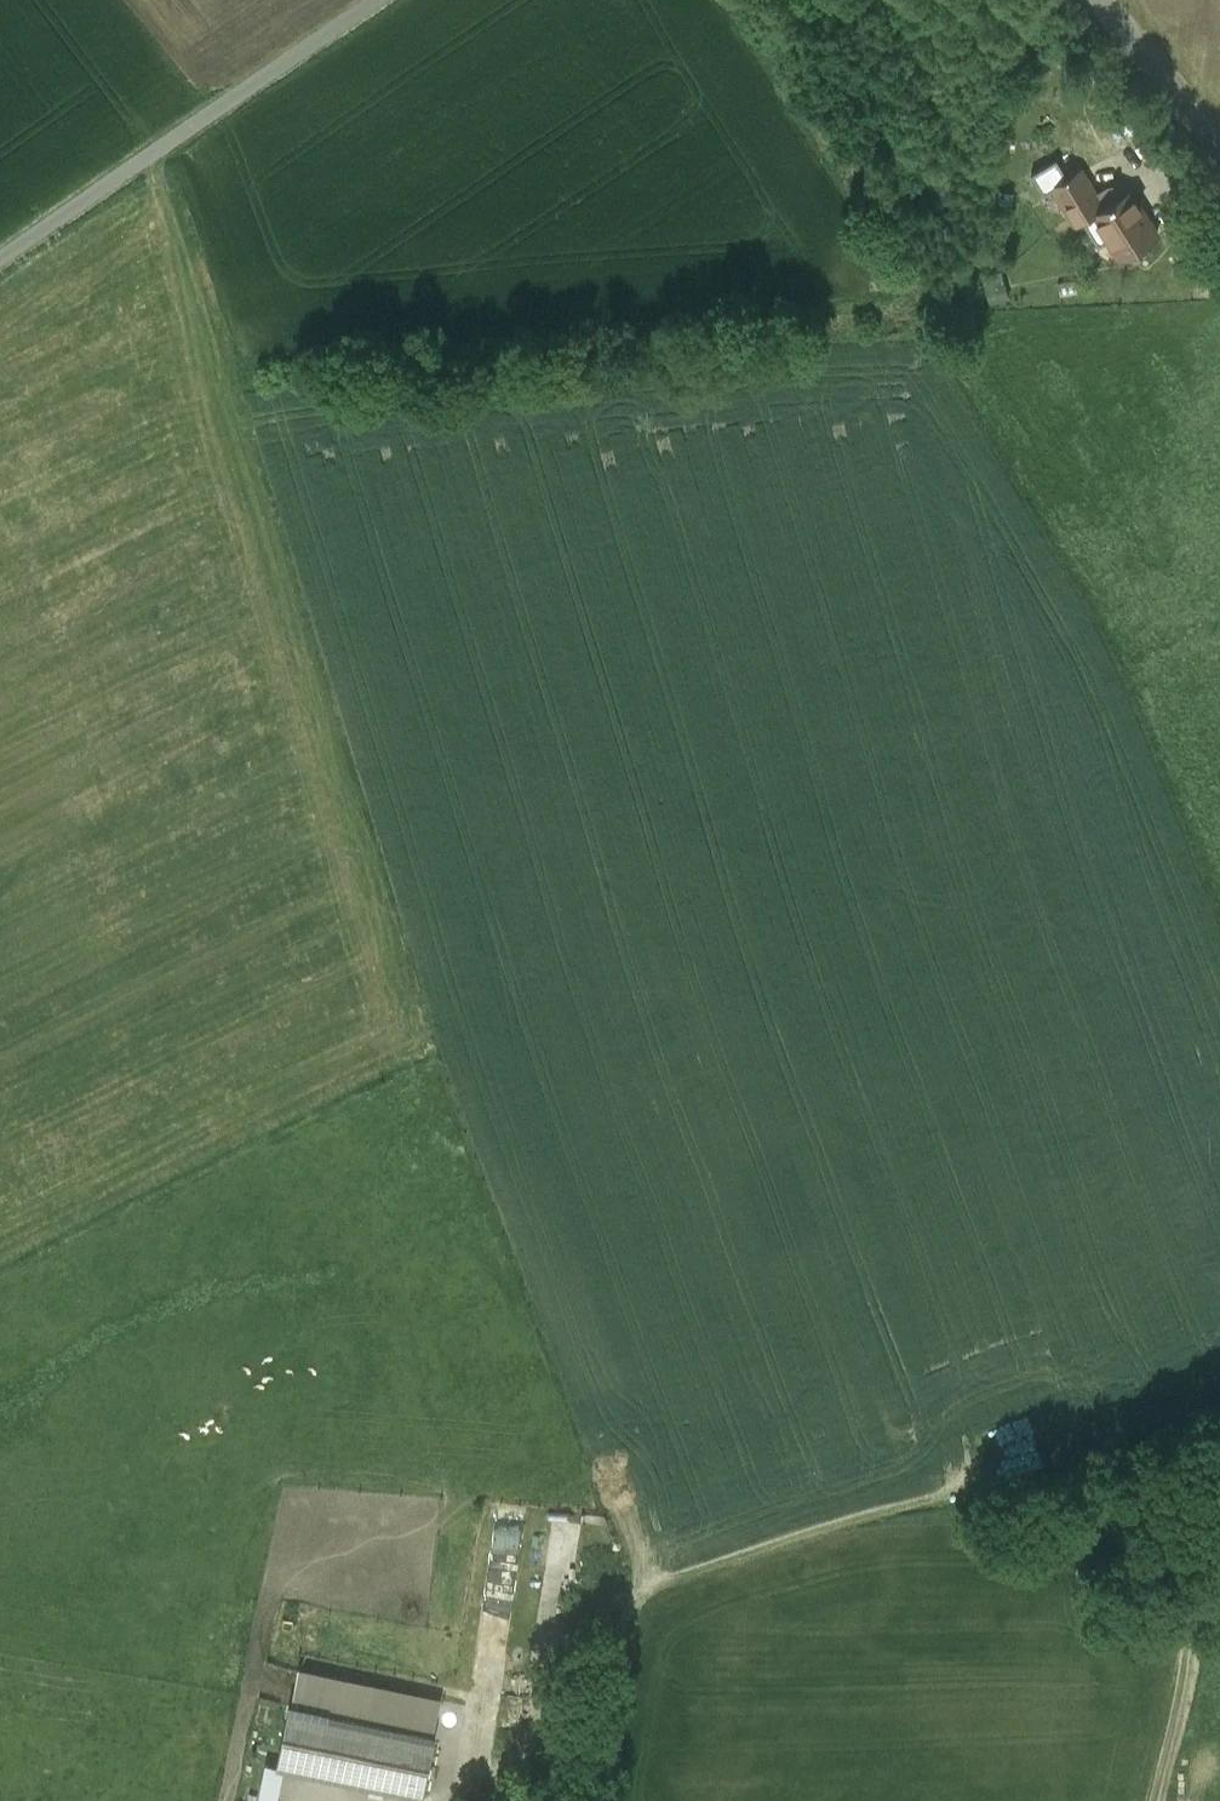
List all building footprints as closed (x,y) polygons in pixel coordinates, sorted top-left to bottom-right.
[(1080,170),(1052,187),(1075,225),(1092,214),(1103,207),(1080,170)] [(1130,191),(1114,200),(1113,199),(1109,202),(1109,203),(1103,207),(1092,214),(1120,258),(1157,235),(1130,191)] [(435,1736),(293,1703),(279,1761),(421,1794),(435,1736)]
